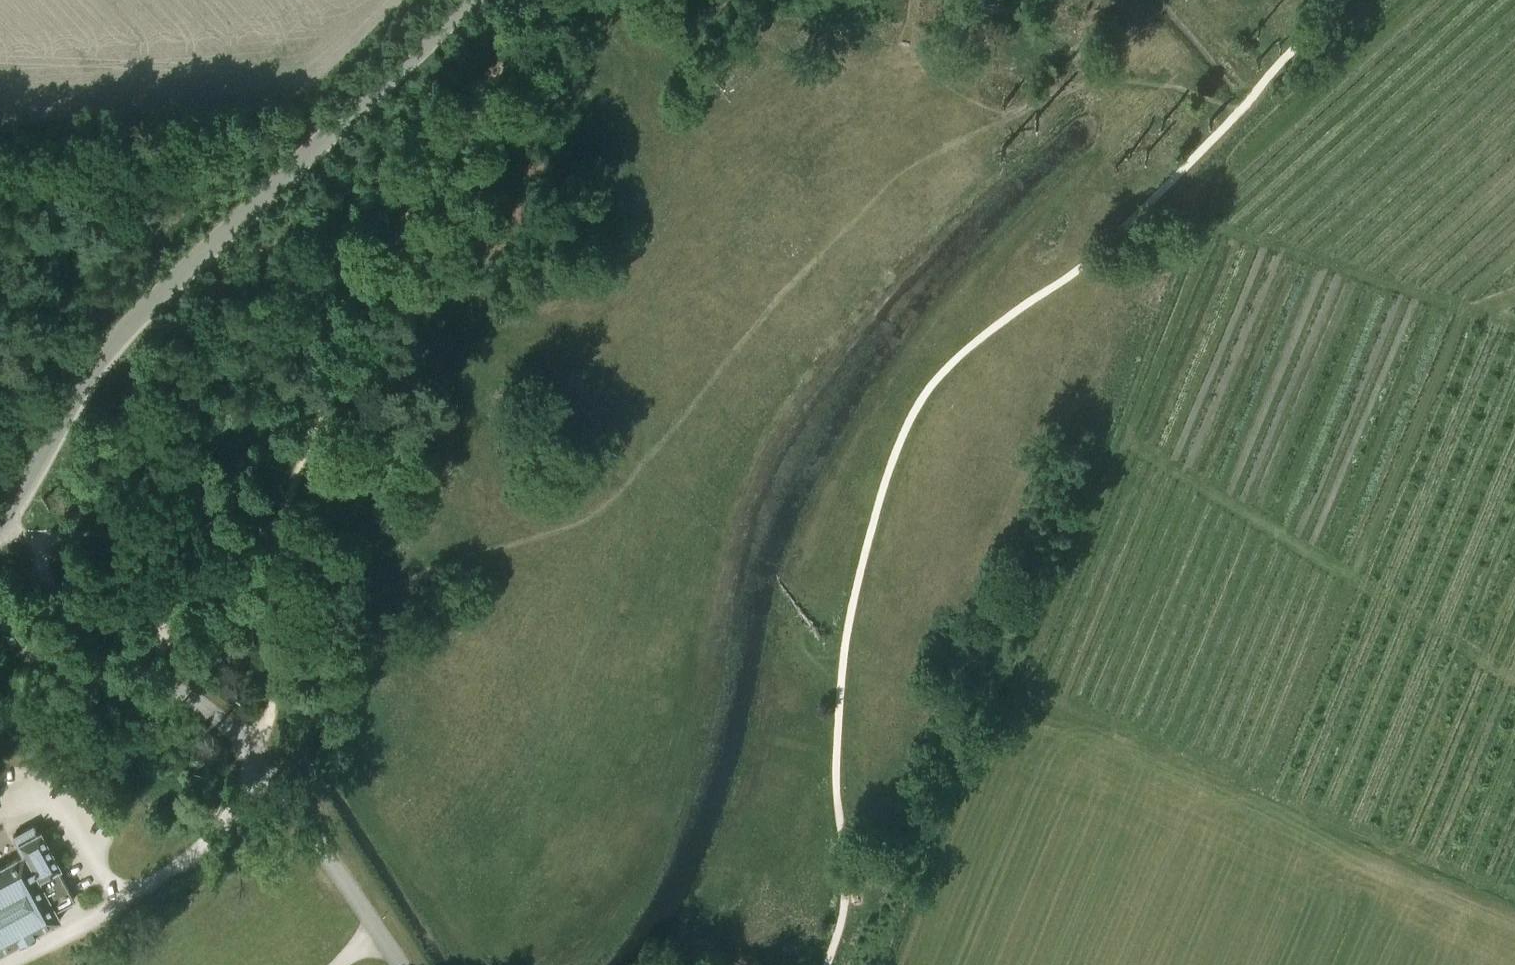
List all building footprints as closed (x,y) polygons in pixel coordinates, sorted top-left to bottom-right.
[(32,825),(12,836),(22,856),(0,868),(0,952),(59,920),(54,910),(73,900),(57,870),(60,868),(40,831),(38,832),(35,826),(33,827),(32,825)]
